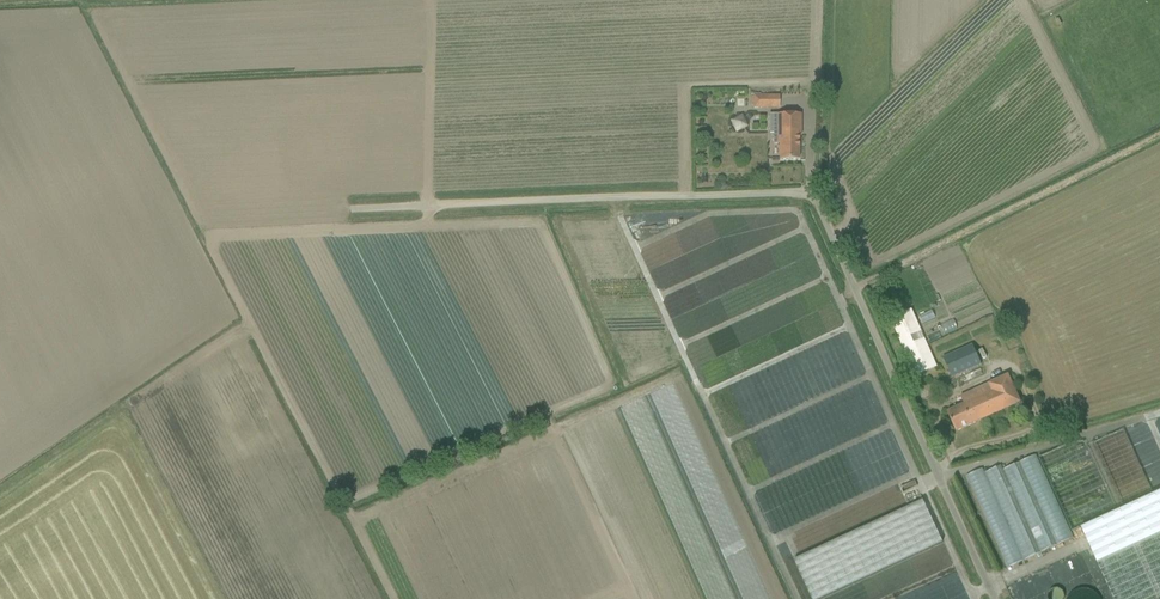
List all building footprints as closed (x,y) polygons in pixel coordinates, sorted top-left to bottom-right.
[(780,108),(779,95),(760,95),(753,95),(753,109),(780,108)] [(729,120),(735,133),(748,127),(742,114),(737,116),(736,114),(733,116),(734,118),(729,120)] [(801,136),(800,115),(769,115),(769,134),(773,133),(773,144),(779,144),(779,160),(798,160),(798,136),(801,136)] [(916,376),(927,372),(937,367),(934,361),(911,310),(902,314),(891,319),(916,376)] [(944,327),(950,339),(963,332),(958,321),(944,327)] [(951,378),(981,364),(972,345),(942,359),(951,378)] [(956,432),(967,427),(1021,402),(1009,376),(962,397),(965,404),(958,407),(947,412),(956,432)] [(1077,544),(1044,457),(1007,471),(1006,468),(988,474),(987,471),(973,476),(1009,570),(1077,544)] [(1081,528),(1113,598),(1159,598),(1159,492),(1081,528)] [(795,560),(794,561),(812,598),(822,598),(943,543),(923,500),(795,560)] [(600,577),(616,576),(616,569),(612,569),(611,556),(600,557),(600,577)]
